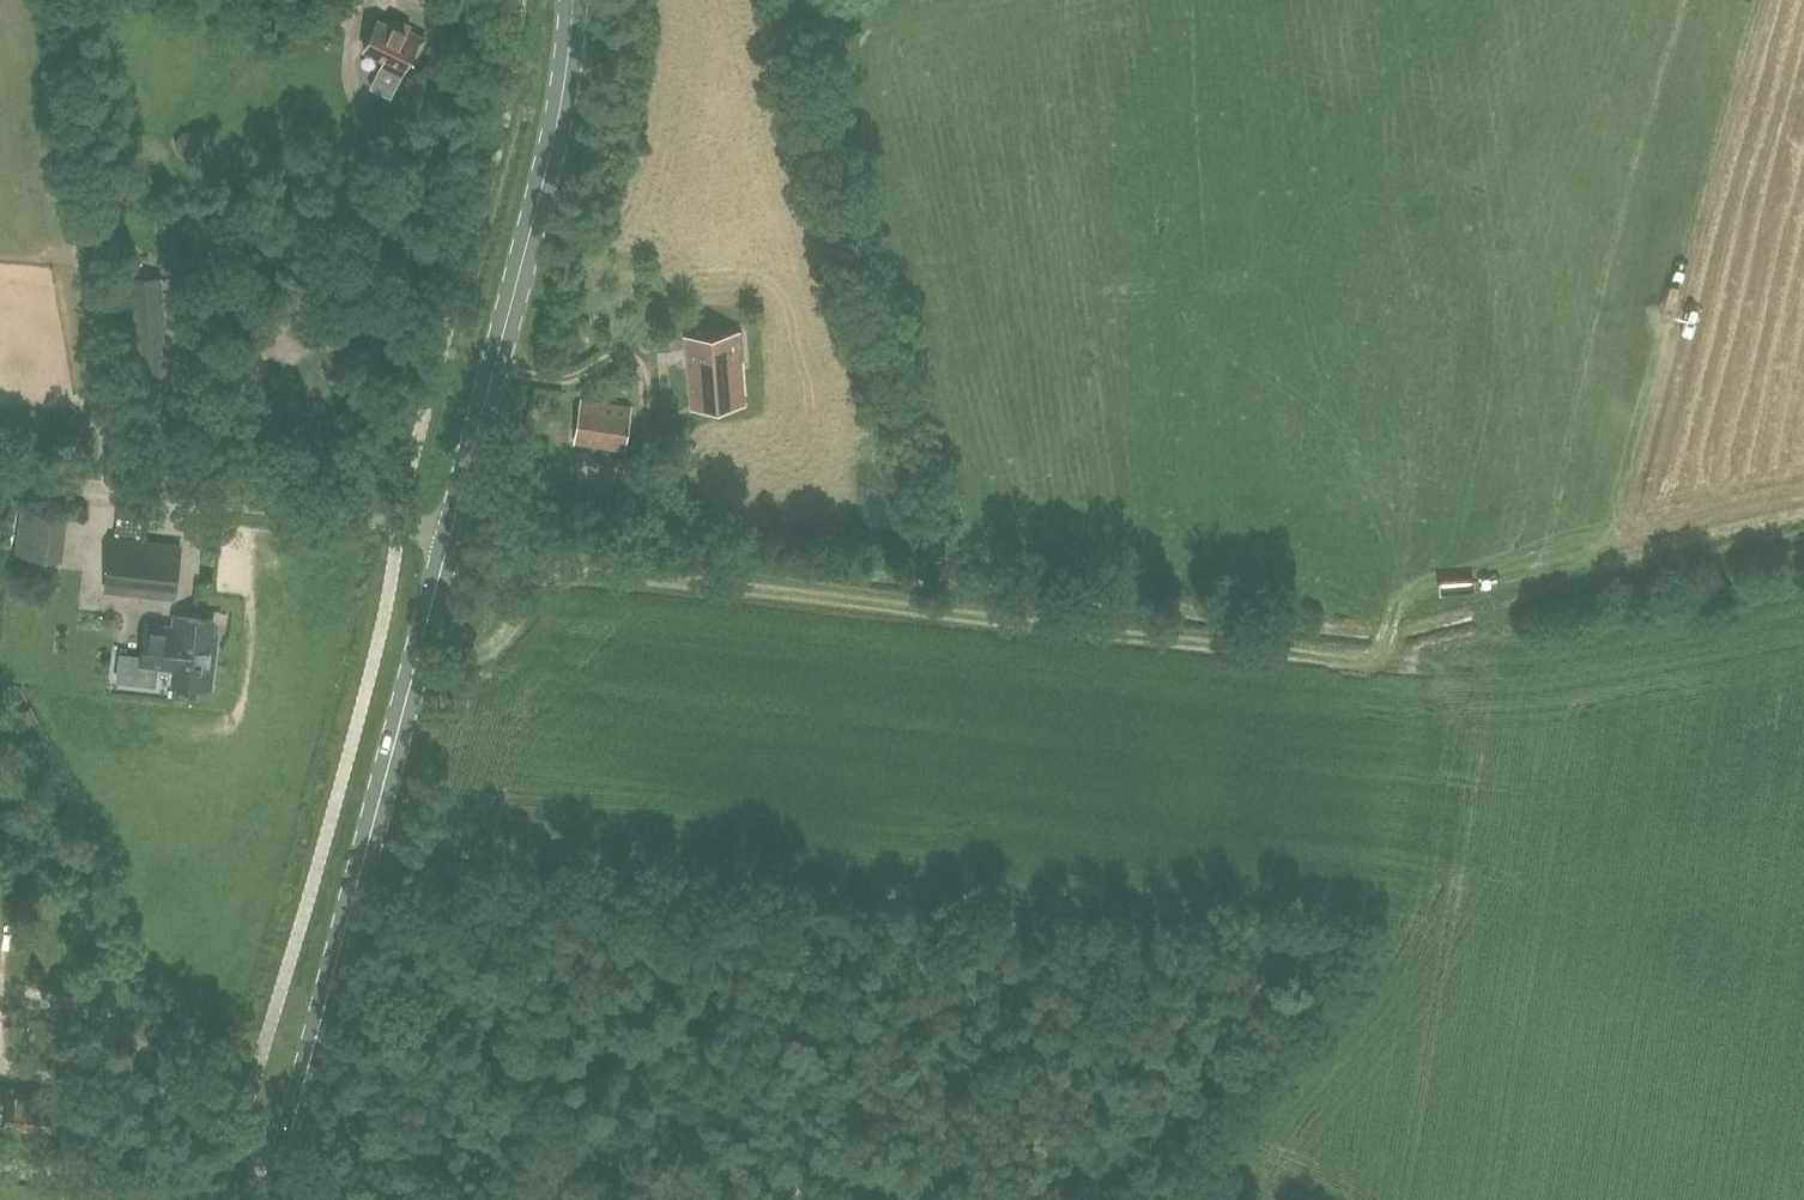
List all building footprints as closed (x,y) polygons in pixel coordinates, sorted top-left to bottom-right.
[(382,11),(363,48),(383,57),(379,66),(380,66),(371,85),(390,95),(412,51),(416,53),(424,37),(406,28),(408,24),(382,11)] [(171,407),(163,317),(160,275),(132,277),(136,320),(143,410),(171,407)] [(707,403),(745,357),(743,331),(687,335),(692,390),(707,403)] [(574,441),(625,448),(631,405),(581,398),(574,441)] [(20,552),(55,556),(61,514),(25,509),(20,552)] [(181,545),(111,537),(106,588),(175,595),(181,545)] [(160,667),(176,669),(175,681),(212,685),(216,649),(210,648),(214,619),(174,615),(173,627),(145,623),(142,654),(121,651),(117,680),(158,685),(160,667)] [(53,1097),(39,1096),(40,1090),(0,1085),(0,1101),(9,1102),(6,1123),(50,1127),(53,1097)]
